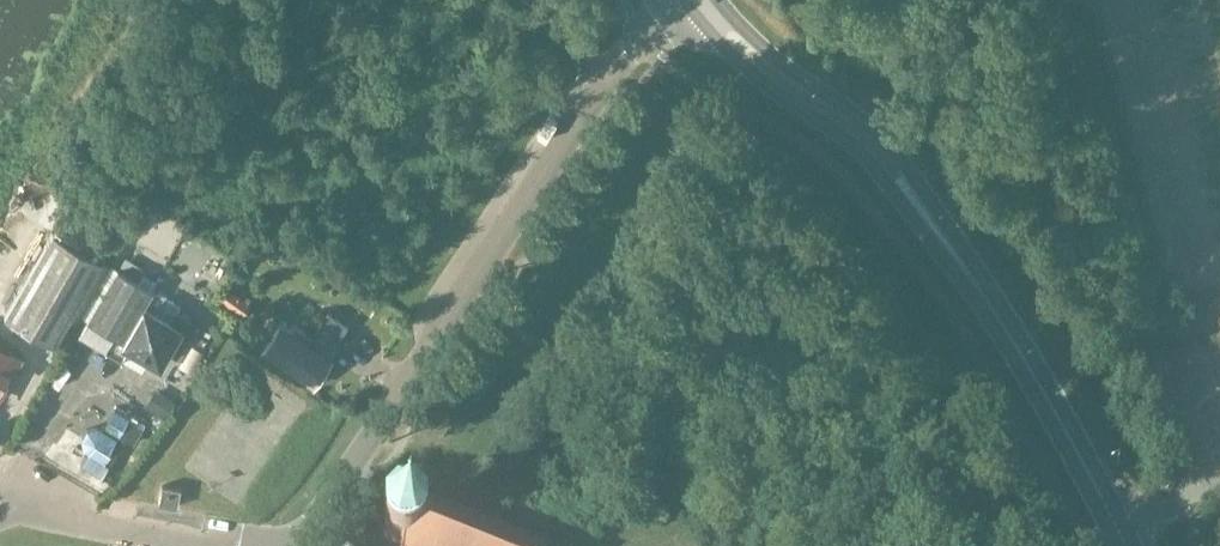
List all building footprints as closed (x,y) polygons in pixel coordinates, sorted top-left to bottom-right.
[(101,260),(51,232),(3,315),(53,344),(101,260)] [(150,290),(115,270),(85,321),(111,336),(103,351),(120,361),(127,348),(157,366),(171,343),(179,348),(192,325),(174,314),(169,323),(141,306),(150,290)] [(318,325),(338,338),(347,325),(326,312),(318,325)] [(263,347),(259,352),(313,389),(317,382),(333,359),(327,355),(329,351),(338,338),(318,325),(311,335),(295,324),(291,330),(279,322),(279,323),(263,347)] [(13,357),(0,349),(0,379),(13,357)] [(88,451),(81,464),(102,477),(126,439),(132,443),(141,428),(135,424),(138,419),(115,405),(102,428),(97,425),(87,428),(81,437),(84,448),(88,451)] [(175,508),(179,489),(161,486),(157,504),(175,508)] [(454,517),(456,512),(444,508),(442,512),(420,503),(413,513),(410,511),(408,510),(406,510),(402,510),(399,510),(397,510),(394,511),(391,513),(389,515),(387,517),(386,519),(384,522),(384,524),(383,527),(383,528),(383,531),(384,533),(384,534),(385,536),(385,537),(386,539),(387,541),(389,542),(390,544),(393,545),(394,545),(528,545),(454,517)]
